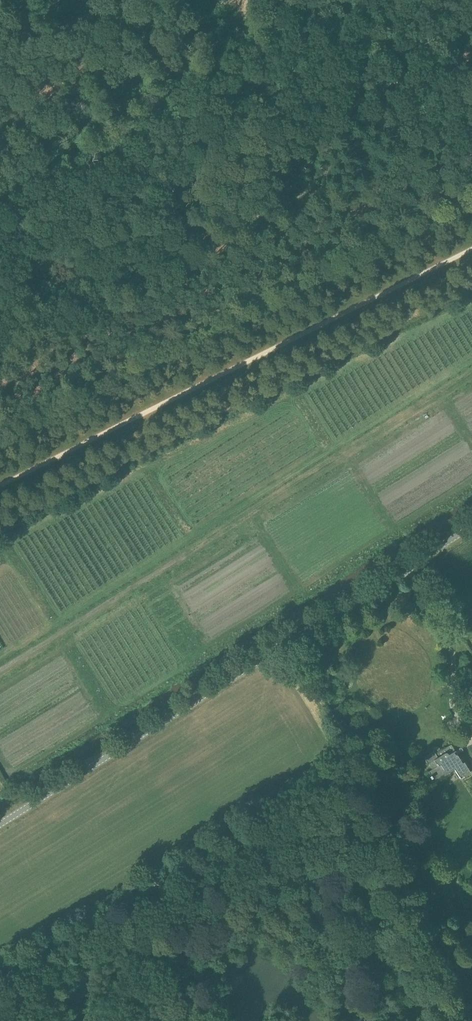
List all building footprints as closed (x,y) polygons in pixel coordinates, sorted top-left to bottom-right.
[(434,750),(423,757),(424,758),(428,764),(429,764),(432,769),(430,770),(428,771),(429,772),(435,783),(450,773),(449,772),(454,769),(456,767),(459,772),(457,774),(460,779),(464,776),(464,775),(470,772),(468,768),(465,763),(464,762),(463,762),(460,759),(461,758),(466,755),(461,748),(461,747),(456,750),(455,751),(454,750),(451,745),(451,744),(436,753),(434,750)]
